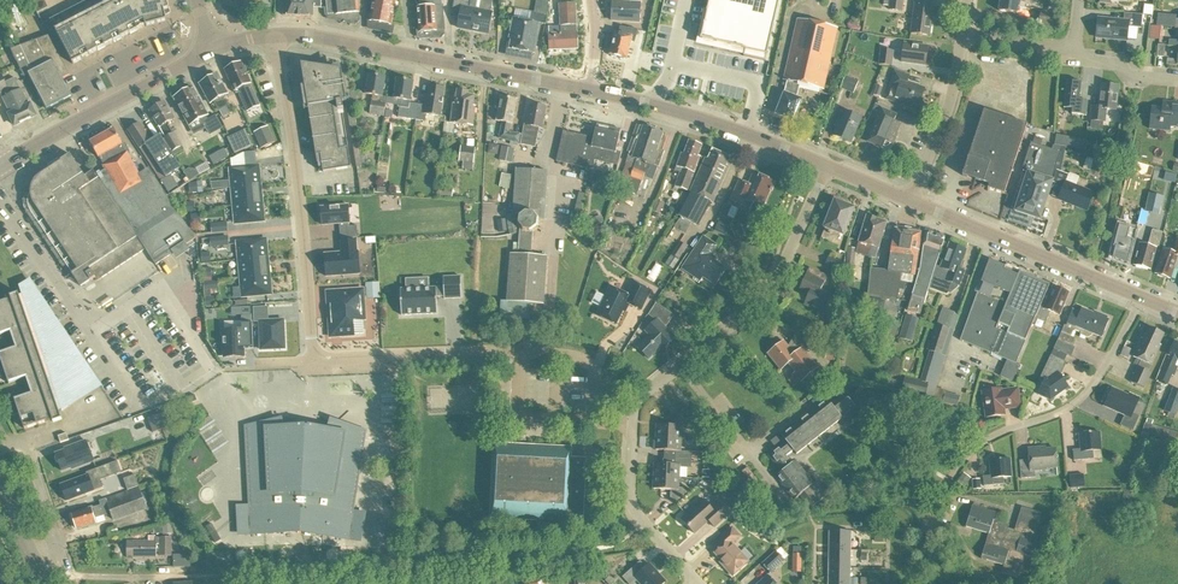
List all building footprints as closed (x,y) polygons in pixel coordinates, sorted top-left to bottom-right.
[(38,12),(50,7),(46,0),(36,0),(33,2),(38,12)] [(51,21),(73,64),(146,26),(146,27),(167,21),(165,11),(169,10),(167,0),(91,0),(51,21)] [(284,16),(312,17),(312,16),(313,16),(313,9),(321,10),(321,0),(285,0),(284,16)] [(326,9),(327,16),(335,15),(335,16),(359,13),(357,0),(325,0),(326,9)] [(371,16),(370,21),(391,26),(396,0),(394,0),(375,0),(371,16)] [(418,8),(417,8),(419,32),(435,31),(446,30),(444,6),(443,0),(417,0),(418,8)] [(459,20),(458,29),(488,34),(491,13),(469,9),(470,2),(458,0),(454,0),(451,19),(459,20)] [(700,40),(745,50),(743,57),(765,62),(779,0),(709,0),(700,40)] [(904,0),(884,0),(883,6),(888,7),(888,11),(902,12),(904,0)] [(999,12),(1016,14),(1018,0),(1000,0),(999,12)] [(612,2),(611,21),(640,22),(641,3),(612,2)] [(576,4),(558,5),(559,26),(560,27),(549,27),(549,34),(548,34),(549,51),(578,50),(577,33),(576,33),(576,26),(577,26),(576,4)] [(915,4),(911,34),(930,36),(934,7),(915,4)] [(1057,13),(1040,11),(1038,27),(1054,30),(1057,13)] [(1098,19),(1096,38),(1126,41),(1128,27),(1141,28),(1142,15),(1125,14),(1124,22),(1098,19)] [(511,39),(509,50),(534,54),(540,24),(513,19),(510,37),(511,39)] [(779,105),(781,105),(777,114),(793,121),(800,102),(797,100),(800,85),(824,90),(837,30),(837,28),(798,20),(784,81),(787,82),(784,95),(783,95),(779,105)] [(1161,38),(1163,26),(1152,25),(1151,37),(1161,38)] [(614,33),(609,55),(626,60),(631,42),(634,43),(638,30),(629,28),(629,29),(621,27),(619,34),(614,33)] [(62,79),(69,76),(48,37),(9,52),(23,78),(27,77),(36,93),(37,93),(46,110),(71,97),(62,79)] [(904,44),(902,63),(926,66),(928,47),(904,44)] [(1164,58),(1165,46),(1158,45),(1157,57),(1164,58)] [(881,50),(878,65),(892,67),(894,51),(881,50)] [(1166,65),(1177,66),(1177,65),(1177,51),(1177,60),(1167,60),(1166,65)] [(241,63),(225,70),(236,95),(239,93),(247,112),(260,107),(250,85),(250,84),(241,63)] [(317,68),(301,65),(305,87),(317,165),(321,164),(323,173),(351,169),(348,149),(340,150),(333,104),(336,104),(337,111),(343,110),(342,103),(352,101),(347,72),(317,67),(317,68)] [(894,72),(885,100),(898,104),(899,101),(919,108),(925,89),(908,83),(910,76),(894,72)] [(10,114),(9,114),(14,126),(35,116),(30,105),(29,105),(21,89),(20,90),(14,78),(4,83),(0,75),(0,92),(10,114)] [(369,75),(365,95),(372,96),(371,103),(369,115),(385,118),(388,98),(381,97),(385,78),(369,75)] [(225,99),(229,97),(217,77),(215,76),(199,85),(210,104),(214,102),(219,111),(229,105),(225,99)] [(840,89),(853,94),(859,82),(845,77),(840,89)] [(412,82),(396,80),(393,99),(400,100),(400,101),(399,108),(403,108),(401,119),(414,121),(415,121),(417,106),(409,105),(409,102),(412,82)] [(1086,116),(1087,101),(1079,100),(1081,83),(1082,83),(1067,81),(1064,108),(1072,109),(1071,115),(1086,117),(1086,116)] [(106,89),(102,83),(102,82),(100,84),(97,85),(100,92),(103,90),(105,89),(106,89)] [(440,117),(444,87),(428,85),(426,95),(424,95),(423,106),(423,107),(417,106),(415,121),(425,123),(426,115),(440,117)] [(1092,107),(1090,121),(1104,123),(1106,110),(1115,111),(1118,87),(1101,85),(1098,107),(1092,107)] [(202,129),(196,132),(197,133),(207,128),(211,135),(224,128),(217,116),(208,121),(205,117),(207,116),(192,88),(174,98),(189,126),(198,121),(202,129)] [(452,105),(450,125),(472,127),(475,108),(473,108),(474,97),(467,96),(468,94),(466,93),(464,91),(459,90),(458,92),(456,92),(455,105),(452,105)] [(496,122),(502,123),(498,139),(510,141),(509,145),(517,146),(519,136),(536,140),(538,128),(542,129),(545,108),(530,105),(526,126),(523,126),(521,135),(508,133),(510,124),(511,124),(516,101),(508,99),(503,98),(500,98),(500,101),(497,101),(495,110),(498,110),(496,122)] [(996,100),(994,107),(1004,110),(1006,103),(996,100)] [(1149,129),(1170,132),(1170,127),(1177,128),(1177,104),(1163,102),(1162,109),(1151,108),(1149,129)] [(164,103),(151,111),(156,120),(154,121),(158,128),(157,128),(161,136),(164,139),(163,140),(171,153),(182,147),(174,134),(173,134),(167,123),(174,119),(173,118),(174,118),(172,113),(171,114),(168,109),(169,108),(166,104),(165,105),(164,103)] [(881,109),(867,143),(883,149),(884,147),(885,148),(889,146),(890,144),(892,145),(900,125),(894,122),(897,116),(881,109)] [(842,110),(838,120),(839,121),(833,136),(851,143),(861,119),(842,110)] [(984,111),(962,176),(967,178),(968,175),(975,178),(975,180),(989,185),(988,189),(1004,195),(1027,125),(984,111)] [(140,124),(128,131),(161,181),(169,195),(189,182),(181,168),(175,172),(155,140),(154,139),(151,141),(140,124)] [(647,200),(654,181),(659,168),(660,168),(671,137),(662,134),(643,127),(642,128),(637,126),(628,152),(629,152),(626,162),(627,162),(622,178),(618,189),(647,200)] [(275,143),(268,127),(254,133),(261,149),(275,143)] [(113,130),(89,143),(98,158),(99,158),(104,166),(102,167),(108,177),(119,196),(143,182),(127,154),(125,154),(121,146),(122,145),(113,130)] [(227,138),(234,154),(252,145),(245,130),(227,138)] [(620,153),(615,152),(619,135),(595,130),(593,139),(562,132),(556,163),(592,171),(594,159),(618,165),(620,153)] [(489,153),(499,155),(501,144),(491,143),(489,153)] [(700,158),(697,157),(701,146),(690,143),(685,156),(682,154),(676,171),(680,173),(675,187),(688,192),(700,158)] [(1051,181),(1060,153),(1061,148),(1053,146),(1052,150),(1031,143),(1021,172),(1023,173),(1017,189),(1025,191),(1024,196),(1016,193),(1011,209),(1016,211),(1015,212),(1039,220),(1052,181),(1051,181)] [(475,148),(461,147),(459,162),(473,164),(475,148)] [(514,149),(502,147),(499,161),(512,164),(514,149)] [(690,194),(678,216),(698,226),(711,203),(713,204),(733,159),(712,150),(707,163),(704,161),(690,194)] [(245,163),(257,162),(257,151),(245,152),(245,163)] [(119,196),(108,177),(92,188),(73,160),(58,171),(59,173),(34,190),(32,192),(30,195),(28,198),(28,202),(28,205),(29,208),(30,211),(70,271),(81,287),(90,281),(90,282),(94,279),(96,282),(101,279),(93,266),(99,262),(105,258),(111,254),(117,250),(124,246),(130,242),(128,238),(134,234),(145,250),(155,266),(194,240),(174,209),(167,197),(154,176),(143,182),(119,196)] [(233,188),(260,186),(258,168),(231,171),(233,188)] [(547,172),(516,170),(513,216),(507,215),(509,225),(511,235),(520,234),(519,255),(511,255),(507,303),(545,306),(549,257),(531,256),(533,230),(537,227),(538,221),(544,221),(547,172)] [(510,187),(512,174),(503,173),(501,186),(510,187)] [(771,192),(775,183),(760,176),(759,178),(753,175),(748,185),(739,181),(731,200),(743,206),(745,201),(752,205),(749,213),(749,214),(750,213),(760,217),(760,218),(766,206),(765,206),(765,207),(764,206),(771,191),(771,192)] [(1065,182),(1058,201),(1087,212),(1094,193),(1065,182)] [(260,186),(233,188),(234,206),(262,203),(260,186)] [(453,191),(439,190),(438,197),(453,198),(453,191)] [(187,202),(188,211),(196,211),(196,201),(187,202)] [(660,215),(665,205),(657,202),(653,212),(660,215)] [(845,230),(853,209),(835,202),(825,228),(826,228),(822,239),(832,243),(834,240),(837,241),(840,233),(839,233),(841,228),(845,230)] [(234,206),(236,224),(263,221),(262,203),(234,206)] [(348,206),(320,208),(322,226),(349,224),(348,206)] [(1148,211),(1141,209),(1137,224),(1144,226),(1148,211)] [(860,243),(873,247),(869,257),(876,259),(887,223),(867,217),(860,243)] [(716,231),(727,235),(731,225),(720,221),(716,231)] [(1113,248),(1114,249),(1112,259),(1126,265),(1135,230),(1119,226),(1113,248)] [(916,278),(922,234),(895,230),(890,272),(872,270),(869,295),(893,299),(894,289),(893,289),(895,274),(899,275),(916,278)] [(1140,244),(1134,265),(1149,269),(1155,247),(1158,248),(1162,233),(1152,230),(1147,246),(1140,244)] [(218,236),(218,232),(197,233),(198,247),(212,246),(211,236),(218,236)] [(128,238),(130,242),(138,254),(145,250),(134,234),(128,238)] [(231,245),(230,235),(212,237),(213,246),(231,245)] [(925,300),(924,306),(925,306),(932,280),(945,244),(945,242),(944,242),(945,241),(945,240),(944,241),(943,238),(938,237),(933,239),(931,235),(930,235),(929,236),(928,235),(926,236),(920,271),(912,296),(925,300)] [(704,237),(682,269),(695,278),(693,280),(699,284),(703,278),(716,286),(726,270),(709,259),(717,246),(704,237)] [(1156,271),(1155,274),(1168,278),(1172,269),(1173,269),(1177,257),(1177,239),(1176,239),(1173,253),(1164,250),(1156,271)] [(265,241),(238,244),(240,261),(267,259),(265,241)] [(326,277),(360,275),(358,252),(357,241),(341,242),(342,253),(324,255),(325,257),(322,257),(322,267),(325,267),(326,277)] [(124,246),(132,258),(138,254),(130,242),(124,246)] [(679,242),(665,264),(673,269),(687,247),(679,242)] [(965,273),(959,270),(967,252),(951,245),(942,269),(937,267),(934,277),(960,287),(965,273)] [(117,250),(126,263),(132,258),(124,246),(117,250)] [(845,275),(853,275),(856,249),(848,248),(845,275)] [(111,254),(120,267),(126,263),(117,250),(111,254)] [(211,251),(202,252),(203,262),(212,262),(211,251)] [(105,258),(113,271),(120,267),(111,254),(105,258)] [(845,263),(829,257),(825,266),(841,272),(845,263)] [(99,262),(107,275),(113,271),(105,258),(99,262)] [(267,259),(240,261),(242,279),(269,276),(267,259)] [(961,342),(1017,366),(1026,343),(1034,325),(1035,325),(1037,320),(1035,320),(1036,318),(1037,318),(1045,300),(1049,301),(1051,296),(1047,294),(1050,286),(990,261),(961,342)] [(93,266),(101,279),(107,275),(99,262),(93,266)] [(206,289),(219,288),(218,281),(213,281),(213,268),(204,268),(206,289)] [(810,294),(805,305),(828,316),(836,298),(821,291),(824,283),(825,283),(828,276),(823,274),(821,281),(806,275),(800,289),(810,294)] [(242,279),(243,296),(271,294),(269,276),(242,279)] [(401,316),(437,314),(437,297),(444,297),(444,299),(461,298),(460,277),(443,278),(443,289),(436,289),(436,288),(400,290),(401,316)] [(378,283),(366,284),(367,296),(379,295),(378,283)] [(610,287),(596,316),(616,326),(625,307),(628,308),(629,305),(641,311),(651,292),(633,283),(627,295),(610,287)] [(1036,318),(1035,320),(1037,320),(1047,324),(1051,313),(1060,317),(1069,294),(1054,288),(1051,296),(1049,301),(1045,300),(1037,318),(1036,318)] [(363,290),(326,292),(330,338),(353,336),(352,318),(364,317),(363,290)] [(0,303),(0,336),(11,333),(16,348),(0,353),(0,359),(9,384),(26,378),(32,394),(14,400),(15,401),(9,403),(12,417),(19,414),(24,430),(52,420),(53,423),(62,420),(59,413),(98,384),(31,292),(19,296),(18,294),(10,297),(10,299),(0,303)] [(261,350),(285,349),(284,321),(268,321),(267,308),(254,309),(255,322),(259,322),(261,350)] [(1074,311),(1067,327),(1065,326),(1058,341),(1051,355),(1062,361),(1069,346),(1073,348),(1077,340),(1072,338),(1074,331),(1081,334),(1080,335),(1087,339),(1090,338),(1092,336),(1093,334),(1102,338),(1109,321),(1083,309),(1081,314),(1074,311)] [(900,341),(913,344),(919,320),(907,317),(900,341)] [(657,320),(645,331),(649,336),(637,347),(649,359),(661,348),(663,350),(675,338),(657,320)] [(223,331),(224,358),(244,357),(243,349),(253,349),(252,323),(241,323),(242,331),(223,331)] [(936,325),(927,351),(942,356),(950,330),(936,325)] [(1133,357),(1141,361),(1131,383),(1144,389),(1151,373),(1149,372),(1151,366),(1161,346),(1159,345),(1164,335),(1148,328),(1143,340),(1141,339),(1133,357)] [(784,342),(768,355),(781,371),(788,364),(795,373),(793,374),(800,383),(818,368),(807,354),(813,342),(796,333),(788,347),(784,342)] [(1160,370),(1173,376),(1176,368),(1175,367),(1177,360),(1177,344),(1175,342),(1166,363),(1164,362),(1160,370)] [(1065,362),(1062,361),(1051,355),(1041,377),(1046,379),(1038,395),(1050,400),(1068,388),(1059,375),(1065,362)] [(794,378),(789,382),(795,389),(800,385),(794,378)] [(929,384),(905,379),(902,395),(925,400),(929,384)] [(902,384),(890,381),(889,388),(900,390),(902,384)] [(1163,412),(1175,417),(1177,410),(1177,390),(1173,388),(1163,412)] [(1000,390),(982,393),(987,419),(1005,416),(1004,410),(1020,407),(1017,389),(1001,392),(1000,390)] [(1125,416),(1120,426),(1133,432),(1139,417),(1133,414),(1140,399),(1130,394),(1129,396),(1113,389),(1104,406),(1125,416)] [(947,392),(945,402),(959,405),(961,394),(947,392)] [(792,465),(786,458),(793,452),(796,455),(842,419),(845,424),(859,412),(845,394),(831,405),(827,400),(781,436),(785,441),(768,455),(782,473),(777,477),(795,500),(800,496),(811,510),(829,496),(818,481),(813,485),(795,462),(792,465)] [(188,405),(197,401),(195,395),(186,399),(188,405)] [(657,425),(656,438),(681,440),(682,429),(687,430),(691,426),(680,414),(675,419),(678,422),(677,426),(657,425)] [(140,419),(117,428),(121,440),(144,430),(140,419)] [(267,423),(246,428),(251,512),(238,513),(239,534),(300,531),(359,541),(363,520),(350,518),(364,432),(343,425),(342,435),(330,435),(330,430),(280,428),(280,432),(268,431),(267,423)] [(1100,432),(1080,434),(1081,449),(1073,450),(1074,461),(1094,459),(1093,451),(1101,451),(1100,432)] [(60,443),(69,440),(66,434),(58,437),(60,443)] [(681,452),(681,440),(656,438),(655,451),(676,452),(676,458),(692,459),(692,453),(681,452)] [(72,470),(94,462),(86,441),(65,449),(65,451),(56,454),(56,456),(55,459),(56,463),(59,464),(62,472),(72,468),(72,470)] [(494,443),(490,519),(495,519),(537,521),(537,523),(537,524),(537,525),(538,527),(538,528),(539,529),(541,531),(542,532),(543,532),(544,533),(545,534),(546,534),(548,534),(550,535),(551,535),(553,534),(554,534),(555,534),(556,533),(558,533),(559,531),(560,530),(561,529),(562,528),(563,527),(563,525),(564,523),(583,524),(587,459),(571,458),(572,448),(499,443),(494,443)] [(1056,455),(1055,449),(1040,450),(1040,448),(1028,449),(1029,460),(1020,461),(1021,479),(1036,478),(1035,471),(1047,470),(1047,469),(1057,468),(1056,459),(1058,457),(1056,455)] [(654,464),(654,477),(679,478),(680,468),(691,469),(692,459),(676,458),(675,465),(654,464)] [(1003,478),(1011,477),(1010,459),(990,461),(991,476),(983,477),(984,487),(1004,485),(1003,478)] [(87,475),(60,485),(62,490),(61,491),(63,496),(65,497),(66,501),(103,487),(101,480),(121,473),(117,461),(86,473),(87,475)] [(748,467),(742,472),(747,479),(753,474),(748,467)] [(1083,474),(1069,476),(1070,489),(1085,487),(1083,474)] [(124,480),(128,491),(139,487),(135,475),(124,480)] [(653,489),(674,491),(674,495),(670,498),(675,503),(687,493),(683,489),(679,488),(679,478),(654,477),(653,489)] [(751,480),(742,486),(760,509),(769,502),(751,480)] [(93,506),(85,509),(85,510),(72,514),(77,529),(96,523),(94,518),(105,514),(111,515),(112,519),(146,505),(139,487),(128,491),(100,501),(101,505),(94,508),(93,506)] [(694,506),(695,508),(682,520),(694,534),(708,521),(714,528),(729,515),(719,503),(711,510),(702,499),(694,506)] [(972,506),(966,528),(989,535),(981,559),(1004,566),(1001,573),(1017,578),(1024,556),(1040,561),(1045,544),(1033,541),(1041,514),(1022,508),(1014,532),(1007,530),(1009,525),(994,521),(996,513),(972,506)] [(207,526),(218,543),(223,539),(213,523),(207,526)] [(732,528),(717,542),(722,547),(715,554),(726,567),(725,568),(732,577),(749,562),(732,544),(740,537),(732,528)] [(829,550),(851,550),(851,532),(830,532),(829,550)] [(161,539),(161,556),(171,556),(171,539),(161,539)] [(156,542),(127,542),(127,558),(156,557),(156,542)] [(829,550),(829,568),(850,569),(851,550),(829,550)] [(776,551),(761,564),(770,574),(785,561),(776,551)] [(794,571),(804,571),(804,552),(794,552),(794,571)] [(191,568),(191,556),(182,556),(183,568),(191,568)] [(623,578),(629,583),(634,583),(637,581),(640,583),(664,583),(666,582),(650,564),(646,568),(640,562),(623,578)] [(829,583),(850,583),(850,569),(829,568),(829,583)] [(761,583),(775,583),(768,576),(760,583),(761,583)]
